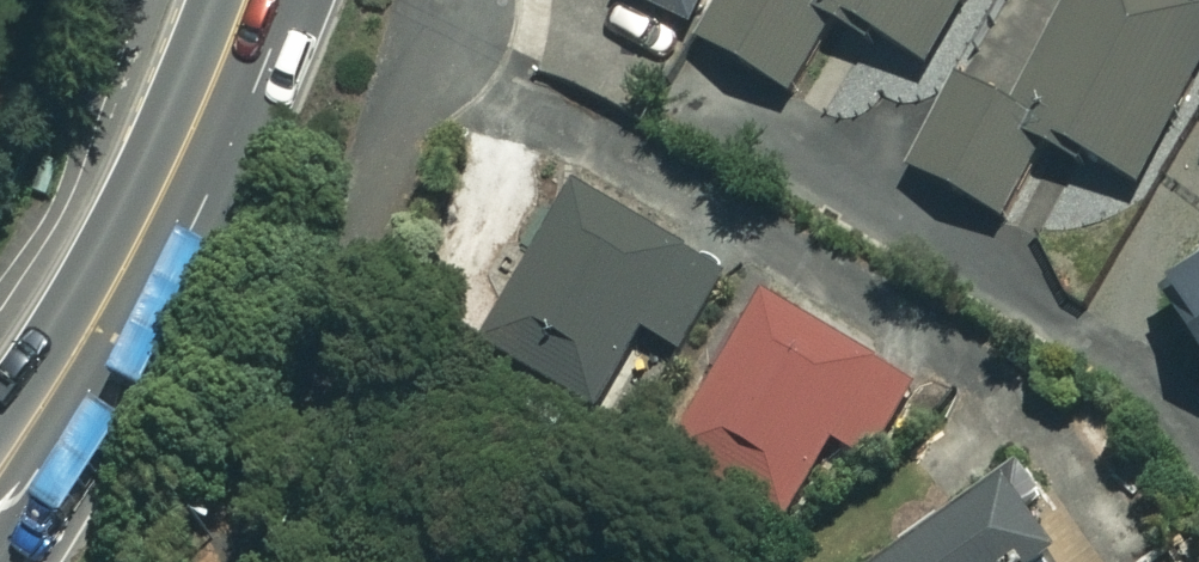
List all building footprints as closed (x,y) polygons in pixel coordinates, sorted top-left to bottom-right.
[(686,24),(697,0),(636,0),(686,24)] [(700,40),(790,92),(836,10),(927,62),(963,0),(723,0),(700,40)] [(1013,103),(959,74),(909,167),(999,215),(1044,133),(1136,183),(1198,66),(1198,0),(1069,0),(1013,103)] [(725,271),(572,189),(472,375),(582,435),(640,326),(683,349),(725,271)] [(1160,288),(1198,349),(1198,263),(1160,288)] [(913,380),(755,291),(664,451),(784,519),(831,437),(868,459),(913,380)] [(987,483),(879,561),(1045,561),(987,483)]
